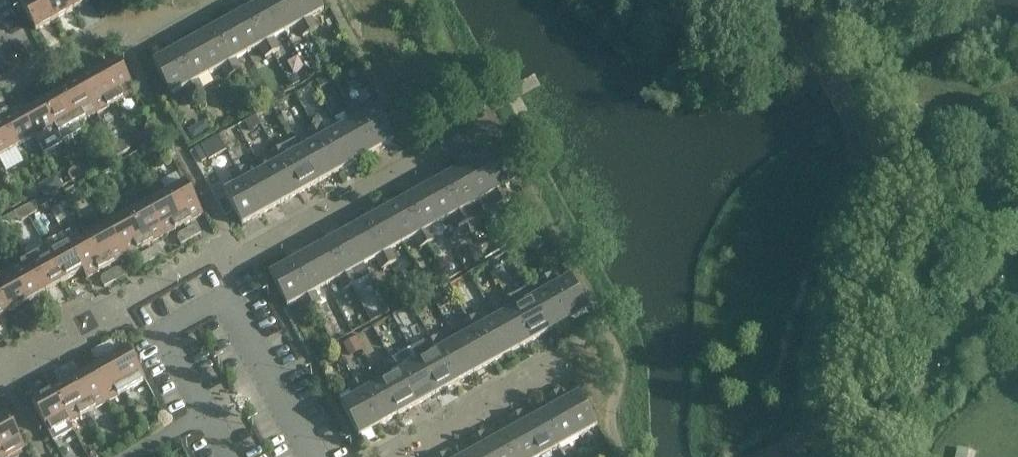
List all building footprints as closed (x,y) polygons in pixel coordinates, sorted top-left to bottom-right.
[(44,0),(18,0),(36,31),(56,20),(44,0)] [(69,0),(44,0),(56,20),(74,10),(69,0)] [(74,10),(92,0),(69,0),(74,10)] [(292,0),(270,0),(268,1),(285,32),(297,26),(303,37),(311,33),(292,0)] [(318,0),(292,0),(311,33),(318,29),(311,18),(324,11),(318,0)] [(285,32),(268,1),(249,11),(273,54),(280,50),(274,39),(285,32)] [(273,54),(249,11),(230,22),(248,53),(259,47),(266,58),(273,54)] [(248,53),(230,22),(211,32),(235,75),(242,71),(236,60),(248,53)] [(235,75),(211,32),(192,43),(210,74),(221,68),(228,79),(235,75)] [(210,74),(192,43),(173,53),(197,96),(204,92),(198,81),(210,74)] [(197,96),(173,53),(153,64),(171,96),(184,89),(190,100),(197,96)] [(136,93),(118,61),(99,72),(116,104),(136,93)] [(116,104),(99,72),(80,83),(97,114),(116,104)] [(97,114),(80,83),(61,93),(78,124),(97,114)] [(78,124),(61,93),(42,104),(59,135),(78,124)] [(24,114),(20,106),(10,112),(2,98),(0,99),(0,118),(17,149),(35,139),(36,138),(23,114),(24,114)] [(59,135),(42,104),(24,114),(23,114),(36,138),(35,139),(39,146),(59,135)] [(396,140),(378,109),(365,116),(359,105),(352,109),(376,151),(396,140)] [(376,151),(352,109),(345,113),(351,124),(339,131),(357,162),(376,151)] [(0,118),(0,158),(17,149),(0,118)] [(159,134),(153,123),(146,127),(145,131),(150,139),(159,134)] [(357,162),(339,131),(328,137),(321,126),(314,130),(338,172),(357,162)] [(338,172),(314,130),(307,133),(313,145),(302,151),(319,183),(338,172)] [(130,150),(127,144),(122,142),(115,146),(120,156),(130,150)] [(120,156),(115,146),(108,150),(106,155),(110,161),(120,156)] [(319,183),(302,151),(290,158),(283,147),(276,150),(300,193),(319,183)] [(517,181),(500,149),(480,160),(504,203),(511,199),(504,188),(517,181)] [(300,193),(276,150),(269,154),(276,166),(264,172),(281,204),(300,193)] [(504,203),(480,160),(461,171),(478,202),(490,195),(496,207),(504,203)] [(92,171),(89,165),(84,163),(77,167),(82,177),(92,171)] [(82,177),(77,167),(70,171),(69,176),(72,182),(82,177)] [(281,204),(264,172),(252,179),(246,167),(239,171),(262,214),(281,204)] [(262,214),(239,171),(231,175),(238,187),(225,194),(225,195),(242,225),(262,214)] [(478,202),(461,171),(442,181),(466,224),(473,220),(467,209),(478,202)] [(203,215),(186,184),(180,173),(160,184),(166,195),(184,226),(203,215)] [(466,224),(442,181),(423,191),(441,223),(452,216),(459,228),(466,224)] [(441,223),(423,191),(404,202),(428,245),(435,241),(429,229),(441,223)] [(184,226),(166,195),(147,205),(165,236),(184,226)] [(428,245),(404,202),(385,212),(402,244),(414,237),(421,249),(428,245)] [(37,214),(38,209),(35,203),(24,209),(30,218),(37,214)] [(165,236),(147,205),(128,215),(146,247),(165,236)] [(30,218),(24,209),(14,214),(18,220),(22,222),(30,218)] [(402,244),(385,212),(366,223),(390,266),(397,262),(390,251),(402,244)] [(146,247),(128,215),(109,226),(126,257),(146,247)] [(390,266),(366,223),(347,234),(364,265),(376,258),(383,270),(390,266)] [(126,257),(109,226),(90,237),(107,268),(126,257)] [(201,234),(198,228),(194,227),(186,231),(191,240),(201,234)] [(191,240),(186,231),(179,235),(178,239),(181,245),(191,240)] [(364,265),(347,234),(328,244),(352,287),(359,283),(353,271),(364,265)] [(90,237),(72,247),(71,247),(84,271),(83,272),(87,279),(107,268),(90,237)] [(84,271),(71,247),(72,247),(68,239),(48,250),(65,282),(83,272),(84,271)] [(352,287),(328,244),(309,254),(327,286),(338,279),(345,291),(352,287)] [(164,255),(160,249),(156,248),(148,252),(153,261),(164,255)] [(65,282),(48,250),(29,261),(46,292),(65,282)] [(153,261),(148,252),(141,256),(140,260),(143,266),(153,261)] [(327,286),(309,254),(290,265),(314,308),(321,304),(315,292),(327,286)] [(46,292),(29,261),(10,271),(27,303),(46,292)] [(314,308),(290,265),(270,276),(288,307),(301,300),(307,312),(314,308)] [(125,277),(121,270),(117,269),(110,273),(115,282),(125,277)] [(10,271),(0,277),(0,298),(8,313),(27,303),(10,271)] [(115,282),(110,273),(102,277),(101,281),(105,288),(115,282)] [(589,310),(571,279),(558,286),(552,274),(545,278),(569,321),(589,310)] [(569,321),(545,278),(538,282),(544,294),(533,300),(550,332),(569,321)] [(550,332),(533,300),(521,307),(514,295),(507,299),(531,342),(550,332)] [(0,298),(0,318),(8,313),(0,298)] [(531,342),(507,299),(500,303),(506,315),(495,321),(512,352),(531,342)] [(512,352),(495,321),(483,328),(476,316),(469,320),(493,363),(512,352)] [(493,363),(469,320),(462,324),(468,336),(457,342),(474,374),(493,363)] [(474,374),(457,342),(445,349),(438,337),(431,341),(455,384),(474,374)] [(455,384),(431,341),(424,345),(431,357),(419,363),(436,395),(455,384)] [(146,381),(129,350),(116,357),(114,352),(115,348),(111,342),(101,347),(106,356),(109,361),(126,392),(146,381)] [(106,356),(101,347),(91,353),(95,359),(99,360),(106,356)] [(436,395),(419,363),(407,370),(401,358),(393,362),(417,405),(436,395)] [(126,392),(109,361),(90,372),(107,403),(126,392)] [(107,403),(90,372),(78,378),(76,373),(77,369),(73,362),(63,368),(71,382),(89,413),(107,403)] [(417,405),(393,362),(386,366),(393,377),(381,384),(398,416),(417,405)] [(89,413),(71,382),(63,368),(53,374),(57,380),(61,381),(64,386),(52,392),(70,424),(89,413)] [(398,416),(381,384),(369,391),(363,379),(355,383),(379,426),(398,416)] [(379,426),(355,383),(348,387),(355,398),(342,406),(359,437),(379,426)] [(597,426),(580,395),(567,402),(561,391),(554,395),(578,437),(597,426)] [(70,424),(52,392),(32,404),(50,435),(70,424)] [(578,437),(554,395),(547,399),(553,410),(541,417),(559,448),(578,437)] [(541,417),(530,423),(523,412),(516,416),(539,456),(542,456),(559,448),(541,417)] [(516,416),(509,419),(515,431),(503,437),(514,456),(539,456),(516,416)] [(8,417),(0,421),(0,449),(4,456),(9,456),(25,448),(8,417)] [(503,437),(492,444),(485,432),(478,436),(490,456),(514,456),(503,437)] [(478,436),(471,440),(478,452),(468,456),(490,456),(478,436)]
